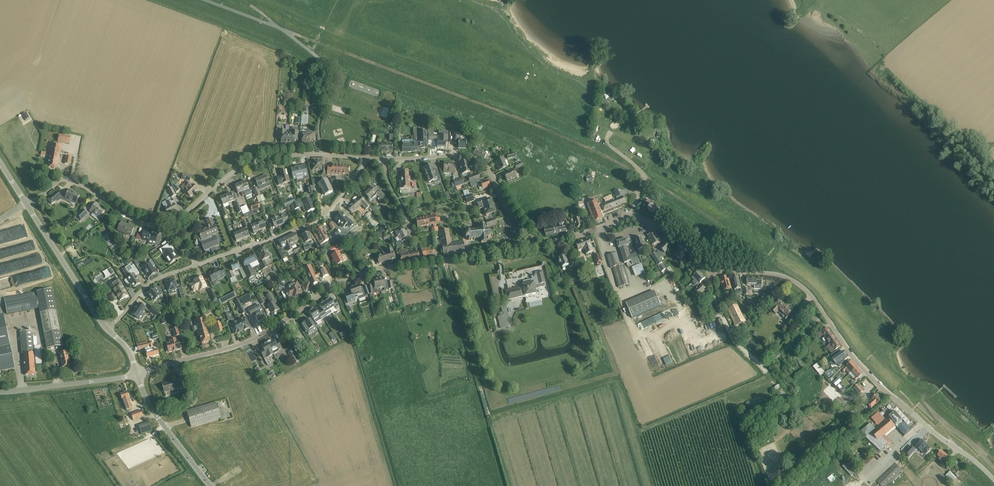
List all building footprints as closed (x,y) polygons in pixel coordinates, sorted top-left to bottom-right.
[(413,143),(413,152),(420,151),(420,149),(427,148),(426,141),(426,133),(426,131),(419,131),(419,128),(413,128),(414,138),(419,138),(419,142),(415,142),(413,143)] [(288,143),(288,133),(285,133),(286,131),(279,130),(278,139),(281,139),(281,143),(284,143),(284,144),(286,144),(287,143),(288,143)] [(436,135),(434,135),(434,133),(432,131),(432,130),(428,130),(428,141),(436,141),(436,136),(436,135)] [(292,131),(291,134),(288,133),(288,143),(294,144),(294,140),(297,140),(298,132),(292,131)] [(303,135),(302,145),(309,145),(310,140),(314,140),(314,132),(310,132),(310,133),(305,133),(305,135),(303,135)] [(436,139),(436,141),(437,141),(437,147),(445,148),(445,141),(447,141),(447,132),(439,132),(439,139),(436,139)] [(453,133),(453,145),(458,146),(458,149),(466,149),(466,145),(466,144),(466,140),(464,140),(460,140),(460,139),(460,140),(457,139),(457,133),(453,133)] [(59,135),(58,142),(70,144),(71,137),(59,135)] [(406,151),(406,152),(413,152),(413,143),(413,140),(402,141),(402,151),(405,151),(405,152),(406,151)] [(60,155),(62,145),(51,144),(49,153),(60,155)] [(392,144),(381,144),(381,153),(392,152),(392,144)] [(484,159),(486,160),(489,155),(487,154),(477,148),(474,154),(484,159)] [(60,155),(49,153),(47,165),(48,165),(48,167),(57,169),(58,164),(60,155)] [(503,159),(496,162),(498,166),(497,166),(499,171),(507,167),(503,159)] [(322,166),(322,162),(313,161),(313,170),(321,171),(321,176),(325,176),(326,166),(322,166)] [(467,161),(459,163),(462,175),(470,172),(467,161)] [(452,162),(444,162),(444,169),(443,173),(455,173),(455,167),(452,167),(452,162)] [(327,174),(338,175),(339,164),(332,163),(332,167),(328,166),(327,174)] [(338,175),(343,175),(343,174),(348,175),(349,167),(342,166),(342,164),(339,164),(338,175)] [(290,170),(292,179),(293,179),(293,180),(303,177),(304,180),(308,179),(308,177),(307,173),(307,170),(306,170),(305,165),(297,167),(297,166),(293,167),(293,168),(291,168),(290,168),(291,170),(290,170)] [(432,165),(423,168),(427,178),(426,178),(427,182),(428,181),(429,182),(433,181),(437,179),(440,178),(439,175),(436,176),(434,169),(432,165)] [(276,178),(278,185),(290,182),(287,170),(280,172),(281,176),(276,178)] [(399,178),(399,189),(411,188),(410,186),(412,186),(416,186),(416,183),(411,183),(412,184),(410,184),(410,176),(408,176),(408,170),(400,171),(401,177),(399,178)] [(507,181),(516,177),(513,170),(504,174),(507,181)] [(470,182),(479,179),(478,174),(468,177),(470,182)] [(268,183),(265,175),(255,180),(256,181),(255,181),(256,183),(256,182),(258,187),(260,187),(261,189),(266,187),(265,184),(268,183)] [(464,184),(462,178),(454,181),(456,187),(464,184)] [(479,179),(470,183),(472,187),(478,185),(479,188),(482,187),(482,189),(490,186),(488,180),(485,182),(484,180),(480,182),(479,179)] [(318,184),(320,189),(321,188),(325,195),(332,192),(327,180),(318,184)] [(181,187),(185,192),(190,197),(197,189),(193,185),(192,185),(190,183),(189,184),(187,181),(181,187)] [(246,181),(240,184),(245,195),(250,193),(249,189),(246,181)] [(240,184),(234,186),(237,194),(241,192),(242,196),(245,195),(240,184)] [(313,187),(307,188),(308,193),(305,193),(306,197),(309,196),(309,195),(315,194),(313,187)] [(382,201),(386,198),(380,191),(379,191),(378,192),(375,188),(373,190),(371,188),(364,194),(370,201),(376,195),(382,201)] [(69,190),(65,198),(71,201),(71,202),(75,204),(76,203),(80,196),(76,194),(73,192),(69,190)] [(47,200),(51,204),(61,196),(57,192),(47,200)] [(225,196),(228,203),(234,201),(231,193),(225,196)] [(465,198),(463,198),(464,203),(466,202),(467,203),(474,201),(472,195),(465,197),(465,198)] [(223,206),(228,203),(225,196),(220,198),(223,206)] [(606,204),(602,205),(604,210),(626,201),(624,197),(624,196),(614,200),(614,199),(605,202),(606,204)] [(361,197),(348,208),(352,213),(353,215),(357,211),(361,215),(369,208),(366,204),(361,197)] [(288,205),(292,204),(296,202),(294,198),(283,202),(285,207),(285,206),(288,205)] [(303,202),(307,212),(315,209),(310,199),(303,202)] [(479,210),(483,208),(486,216),(496,212),(491,199),(481,202),(481,203),(477,204),(479,210)] [(653,215),(657,209),(653,207),(655,204),(648,199),(646,203),(645,202),(641,208),(650,213),(653,215)] [(594,218),(595,222),(603,218),(597,200),(587,204),(593,219),(594,218)] [(165,209),(168,215),(177,210),(174,204),(173,204),(172,202),(170,202),(169,201),(167,201),(163,203),(162,204),(165,209)] [(255,204),(250,206),(251,211),(260,208),(258,202),(255,203),(255,204)] [(96,204),(90,211),(93,214),(99,218),(100,217),(101,218),(103,215),(102,214),(105,211),(100,207),(101,207),(99,205),(96,203),(96,204)] [(246,206),(240,208),(242,212),(243,215),(248,213),(252,211),(250,208),(248,209),(246,206)] [(77,216),(75,218),(79,222),(81,220),(87,214),(83,209),(77,216)] [(370,211),(365,215),(373,227),(378,224),(370,211)] [(342,213),(335,219),(339,223),(338,223),(339,224),(343,228),(347,224),(350,227),(353,225),(350,221),(349,222),(345,218),(345,217),(344,216),(342,213)] [(438,225),(436,213),(430,214),(431,216),(419,219),(419,218),(415,218),(417,227),(433,224),(433,226),(438,225)] [(289,222),(286,215),(278,217),(272,220),(275,227),(289,222)] [(218,233),(215,225),(214,226),(211,219),(206,221),(209,227),(208,227),(208,228),(198,232),(202,242),(201,243),(204,251),(220,245),(219,245),(216,237),(216,236),(213,238),(212,235),(218,233)] [(496,223),(495,219),(485,222),(486,225),(484,225),(479,225),(480,229),(469,230),(466,230),(466,233),(465,233),(465,239),(468,238),(468,239),(468,240),(469,240),(470,240),(481,239),(481,243),(486,242),(486,241),(487,240),(487,239),(486,238),(489,238),(492,236),(492,235),(492,231),(491,230),(488,229),(487,229),(487,226),(496,223)] [(559,225),(557,226),(559,233),(569,231),(569,227),(574,225),(573,221),(573,219),(569,220),(570,223),(568,224),(565,224),(565,222),(559,223),(559,225)] [(577,228),(582,226),(589,224),(587,219),(580,221),(579,219),(575,220),(577,228)] [(263,221),(257,224),(260,230),(266,228),(263,221)] [(557,226),(559,225),(558,221),(555,221),(556,226),(544,229),(546,236),(553,235),(559,233),(557,226)] [(117,230),(124,233),(128,225),(121,222),(117,230)] [(257,232),(260,230),(257,224),(250,226),(253,233),(254,233),(254,234),(257,233),(257,232)] [(25,237),(23,225),(0,230),(0,237),(1,242),(25,237)] [(124,233),(130,236),(134,228),(128,225),(124,233)] [(317,239),(319,237),(325,234),(321,227),(315,231),(317,233),(314,235),(317,239)] [(395,232),(399,240),(407,236),(403,227),(395,232)] [(240,232),(242,239),(249,236),(246,229),(240,232)] [(443,254),(448,254),(464,251),(463,243),(451,245),(449,230),(440,231),(443,254)] [(142,239),(149,241),(151,232),(143,231),(143,235),(142,239)] [(151,232),(149,241),(152,241),(152,245),(155,246),(155,247),(159,244),(160,241),(156,241),(157,236),(157,235),(158,234),(151,232)] [(242,239),(240,232),(233,235),(236,241),(242,239)] [(295,233),(287,238),(290,245),(298,240),(298,239),(295,233)] [(302,242),(304,241),(305,243),(307,242),(312,240),(308,233),(302,235),(302,236),(300,237),(302,242)] [(336,233),(328,238),(329,240),(330,239),(332,242),(339,238),(336,233)] [(653,245),(660,242),(659,239),(656,234),(655,233),(647,236),(653,245)] [(317,240),(320,245),(329,240),(328,238),(325,234),(319,237),(320,239),(317,240)] [(641,237),(635,240),(638,250),(646,248),(644,241),(643,241),(641,237)] [(287,238),(278,242),(280,245),(281,247),(282,249),(283,248),(286,247),(288,250),(289,252),(292,250),(293,249),(290,245),(287,238)] [(592,246),(589,239),(576,244),(578,251),(584,249),(587,255),(594,252),(591,246),(592,246)] [(627,239),(617,242),(619,249),(620,248),(627,246),(629,245),(627,239)] [(671,247),(666,242),(660,248),(665,253),(671,247)] [(167,244),(162,248),(165,253),(164,255),(170,264),(177,259),(173,253),(176,251),(172,245),(169,247),(167,244)] [(337,250),(335,246),(329,249),(331,253),(332,253),(333,255),(332,256),(337,265),(343,262),(343,261),(346,260),(343,255),(340,256),(338,252),(337,250)] [(629,255),(627,246),(620,248),(624,264),(626,263),(628,267),(632,265),(633,265),(639,263),(636,253),(629,255)] [(268,254),(269,253),(267,250),(266,250),(264,247),(257,251),(261,261),(269,257),(268,254)] [(433,255),(432,248),(421,249),(423,257),(433,255)] [(377,256),(378,261),(379,263),(395,259),(392,249),(386,251),(387,253),(377,256)] [(419,259),(418,251),(407,253),(407,251),(400,253),(401,262),(419,259)] [(651,255),(657,263),(656,263),(662,272),(666,269),(655,252),(651,255)] [(257,261),(253,253),(241,259),(245,267),(249,265),(248,265),(257,261)] [(616,253),(607,256),(611,268),(614,267),(620,266),(616,253)] [(22,267),(41,263),(39,254),(25,257),(26,260),(21,261),(22,267)] [(600,254),(594,256),(597,263),(598,266),(603,265),(602,261),(600,254)] [(560,264),(561,264),(563,268),(569,266),(569,268),(575,266),(571,256),(568,257),(568,258),(567,259),(566,256),(563,255),(561,256),(560,258),(558,259),(559,262),(559,263),(560,264)] [(149,261),(150,264),(143,268),(149,277),(156,273),(153,267),(155,265),(151,260),(149,261)] [(242,267),(239,268),(237,262),(230,265),(233,271),(239,268),(243,278),(246,277),(242,267)] [(620,266),(614,267),(620,287),(630,284),(624,264),(620,266)] [(641,264),(631,267),(635,277),(645,273),(641,264)] [(125,268),(131,276),(127,278),(128,279),(124,281),(128,285),(131,283),(134,288),(135,287),(136,288),(139,285),(139,284),(140,283),(135,275),(139,273),(134,265),(131,267),(130,265),(125,268)] [(320,272),(315,275),(310,265),(304,268),(312,285),(317,282),(315,277),(321,274),(320,272)] [(250,267),(244,270),(246,275),(248,279),(249,279),(250,281),(257,277),(256,275),(253,268),(251,269),(250,267)] [(325,268),(319,270),(320,272),(321,274),(323,278),(328,275),(325,268)] [(218,269),(214,271),(212,272),(212,273),(208,274),(210,278),(210,279),(211,281),(212,281),(212,282),(218,278),(219,279),(225,276),(222,269),(218,270),(218,269)] [(520,288),(505,291),(507,300),(536,293),(534,288),(545,286),(544,283),(545,283),(542,271),(536,273),(536,275),(532,277),(533,283),(523,285),(523,288),(520,289),(520,288)] [(700,283),(705,278),(699,271),(693,277),(692,278),(698,283),(696,285),(698,287),(694,291),(699,296),(706,289),(700,283)] [(728,276),(724,277),(720,278),(723,291),(731,289),(728,276)] [(738,276),(732,278),(735,290),(736,294),(742,293),(741,288),(738,276)] [(195,282),(190,284),(193,292),(198,290),(199,291),(203,289),(207,287),(202,277),(198,278),(194,281),(195,282)] [(762,286),(762,278),(747,277),(747,285),(755,285),(755,288),(761,289),(761,286),(762,286)] [(384,278),(378,279),(380,288),(384,288),(384,290),(392,289),(393,294),(396,294),(394,287),(393,287),(391,281),(385,283),(384,278)] [(128,296),(121,285),(118,279),(112,283),(115,288),(113,289),(116,294),(114,295),(113,293),(109,296),(112,302),(116,299),(116,298),(118,297),(120,300),(128,296)] [(169,295),(172,294),(171,291),(177,289),(174,279),(165,282),(169,295)] [(380,288),(378,279),(373,280),(374,284),(371,285),(368,285),(370,294),(377,293),(376,289),(380,288)] [(311,288),(309,282),(303,285),(305,291),(311,288)] [(288,289),(284,291),(287,299),(293,296),(294,299),(303,295),(300,291),(301,290),(297,283),(293,285),(292,284),(287,286),(288,289)] [(359,284),(354,286),(358,299),(364,297),(363,296),(366,295),(366,296),(369,295),(369,294),(368,290),(366,286),(363,287),(363,288),(361,289),(360,288),(359,284)] [(153,301),(163,294),(161,291),(163,290),(160,286),(158,288),(157,287),(151,291),(147,294),(153,301)] [(350,293),(344,295),(347,303),(355,300),(358,299),(357,295),(354,286),(349,288),(350,293)] [(39,308),(47,349),(62,346),(51,289),(40,291),(43,307),(39,308)] [(43,307),(40,291),(4,298),(7,314),(39,308),(43,307)] [(661,306),(655,291),(650,293),(656,308),(661,306)] [(279,309),(271,293),(266,296),(270,304),(268,305),(272,313),(279,309)] [(241,305),(250,301),(247,295),(239,298),(241,305)] [(333,303),(330,299),(324,302),(331,313),(339,308),(335,302),(333,303)] [(773,309),(771,311),(776,314),(777,312),(779,310),(788,317),(793,310),(789,307),(788,308),(783,304),(779,300),(773,309)] [(331,313),(324,302),(319,305),(322,310),(320,312),(324,318),(331,313)] [(500,303),(497,304),(503,324),(510,323),(504,302),(500,303)] [(139,303),(131,314),(138,318),(146,308),(139,303)] [(258,304),(248,309),(251,315),(255,313),(255,314),(254,315),(258,322),(265,318),(258,304)] [(731,309),(729,310),(734,321),(736,326),(743,323),(741,318),(742,318),(736,306),(735,307),(731,309)] [(314,308),(309,312),(316,323),(324,318),(320,312),(317,313),(314,308)] [(0,315),(0,347),(10,345),(4,315),(0,315)] [(204,318),(194,320),(196,326),(197,326),(198,330),(197,330),(198,336),(200,336),(202,343),(210,341),(208,334),(204,318)] [(240,321),(238,322),(242,330),(244,329),(244,330),(248,329),(247,328),(249,327),(245,319),(243,320),(243,319),(239,320),(240,321)] [(310,319),(308,321),(307,320),(301,324),(306,332),(307,331),(309,334),(317,329),(310,319)] [(224,331),(221,321),(215,323),(218,333),(224,331)] [(240,331),(242,330),(238,322),(236,323),(236,322),(233,324),(233,325),(231,326),(235,334),(237,333),(238,334),(241,332),(240,331)] [(840,346),(836,341),(827,328),(822,332),(830,344),(827,347),(831,353),(840,346)] [(25,375),(35,374),(31,331),(19,332),(22,354),(23,353),(25,375)] [(309,336),(306,338),(312,347),(314,345),(309,336)] [(176,342),(176,339),(169,341),(170,343),(166,344),(167,348),(166,348),(167,352),(168,352),(173,351),(176,350),(180,349),(178,341),(176,342)] [(281,348),(277,341),(274,343),(273,340),(267,343),(273,354),(279,351),(278,350),(281,348)] [(758,346),(752,340),(748,345),(754,350),(758,346)] [(145,348),(147,358),(158,355),(157,349),(151,351),(150,348),(153,348),(152,343),(147,344),(142,345),(143,348),(145,348)] [(263,349),(260,351),(264,358),(267,356),(267,357),(273,354),(267,343),(261,346),(263,349)] [(15,367),(10,345),(0,347),(0,371),(15,367)] [(838,350),(831,356),(833,358),(831,359),(836,365),(837,364),(839,366),(844,362),(843,360),(847,357),(843,351),(840,353),(838,350)] [(67,351),(59,352),(62,367),(70,365),(67,351)] [(844,368),(842,370),(844,372),(846,371),(849,375),(849,374),(852,372),(856,368),(851,363),(851,362),(846,366),(844,368)] [(818,363),(814,367),(820,376),(825,372),(818,363)] [(856,368),(852,372),(856,377),(854,379),(856,381),(862,375),(862,374),(856,368)] [(839,378),(833,383),(836,386),(841,381),(839,378)] [(164,392),(179,388),(180,390),(186,388),(183,379),(177,381),(177,382),(174,383),(174,381),(162,384),(163,387),(162,387),(163,388),(164,392)] [(789,395),(780,384),(774,389),(783,400),(789,395)] [(863,391),(857,384),(853,388),(859,395),(863,391)] [(827,390),(834,398),(838,394),(831,387),(827,390)] [(127,392),(120,394),(123,402),(124,402),(127,410),(132,409),(128,398),(129,397),(127,392)] [(868,403),(866,405),(870,409),(869,409),(871,411),(876,406),(882,400),(877,395),(877,394),(871,400),(872,400),(868,403)] [(216,402),(204,406),(186,411),(191,427),(221,418),(216,402)] [(141,410),(131,414),(133,420),(143,416),(141,410)] [(870,423),(861,430),(867,436),(866,437),(881,451),(885,447),(888,443),(882,438),(896,426),(897,427),(898,428),(897,428),(904,436),(905,435),(911,430),(911,429),(911,430),(904,422),(903,423),(901,421),(902,420),(895,411),(888,417),(875,428),(870,423)] [(150,422),(138,426),(141,435),(152,431),(150,422)] [(918,450),(919,449),(925,455),(930,448),(925,444),(926,443),(922,440),(915,448),(918,450)] [(910,446),(904,454),(909,457),(915,450),(910,446)] [(941,451),(937,456),(940,457),(938,459),(942,462),(943,460),(945,461),(948,456),(941,451)] [(843,467),(851,476),(856,472),(848,462),(843,467)] [(876,481),(881,485),(886,485),(902,470),(895,463),(876,481)]
